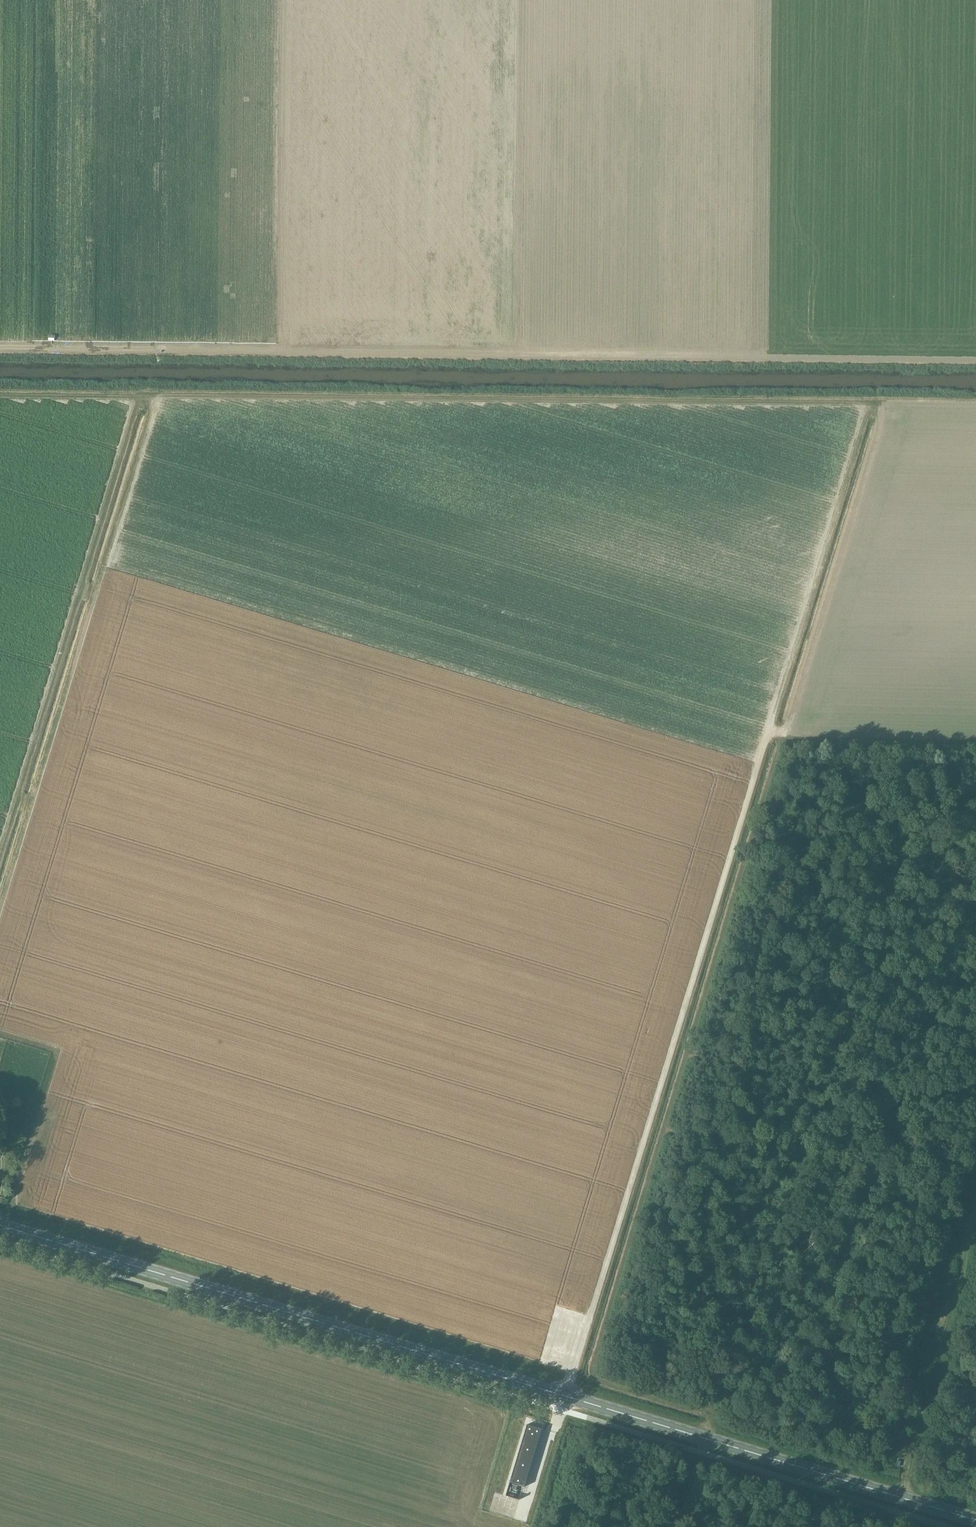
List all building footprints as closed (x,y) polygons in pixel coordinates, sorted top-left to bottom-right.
[(541,1429),(526,1425),(505,1496),(519,1500),(523,1487),(524,1487),(541,1429)]
